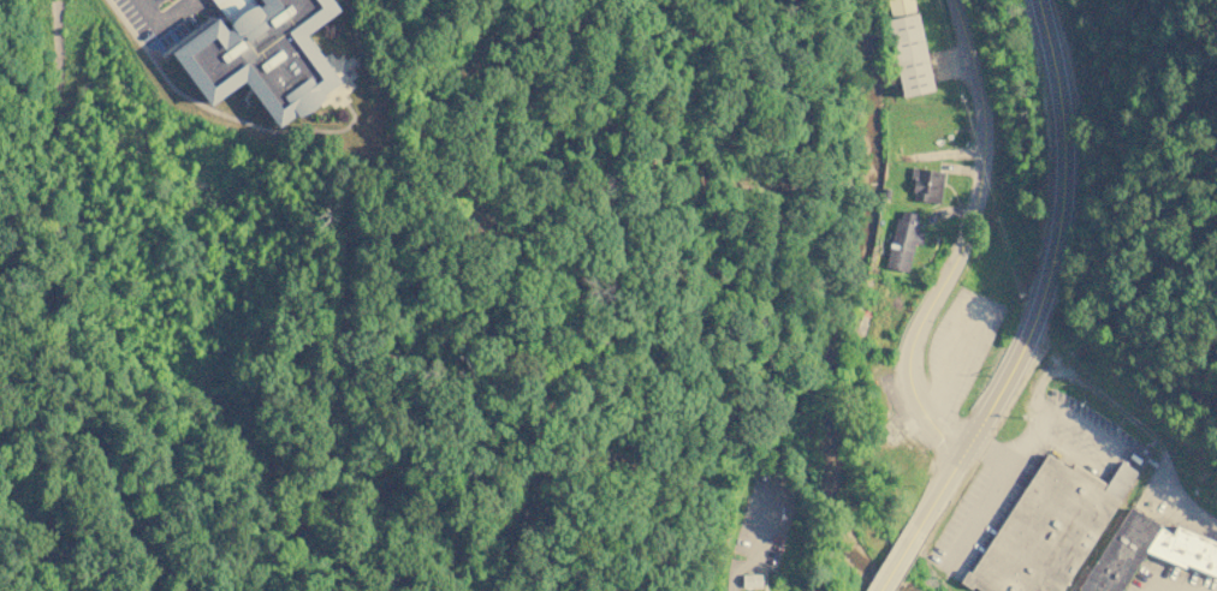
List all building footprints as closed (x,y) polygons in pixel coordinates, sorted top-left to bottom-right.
[(263,4),(260,0),(333,0),(340,10),(307,35),(342,82),(279,129),(244,82),(210,106),(171,52),(218,17),(227,30),(232,26),(212,0),(255,0),(260,6),(263,4)] [(891,19),(887,0),(914,0),(934,90),(903,97),(885,20),(891,19)] [(944,171),(939,203),(913,199),(914,192),(912,191),(914,179),(909,178),(912,166),(944,171)] [(884,187),(890,189),(887,198),(881,197),(884,187)] [(902,210),(918,214),(916,222),(920,223),(918,231),(924,233),(921,245),(914,243),(907,271),(884,267),(897,217),(900,217),(902,210)] [(1136,471),(1060,590),(980,590),(973,586),(970,590),(958,583),(967,569),(970,572),(1045,454),(1070,468),(1074,462),(1106,483),(1121,461),(1136,471)] [(1145,551),(1120,590),(1080,590),(1076,589),(1129,506),(1160,526),(1145,551)] [(1176,525),(1216,542),(1216,578),(1185,565),(1185,568),(1145,551),(1160,526),(1173,535),(1176,525)] [(761,574),(761,587),(742,587),(742,574),(761,574)]
